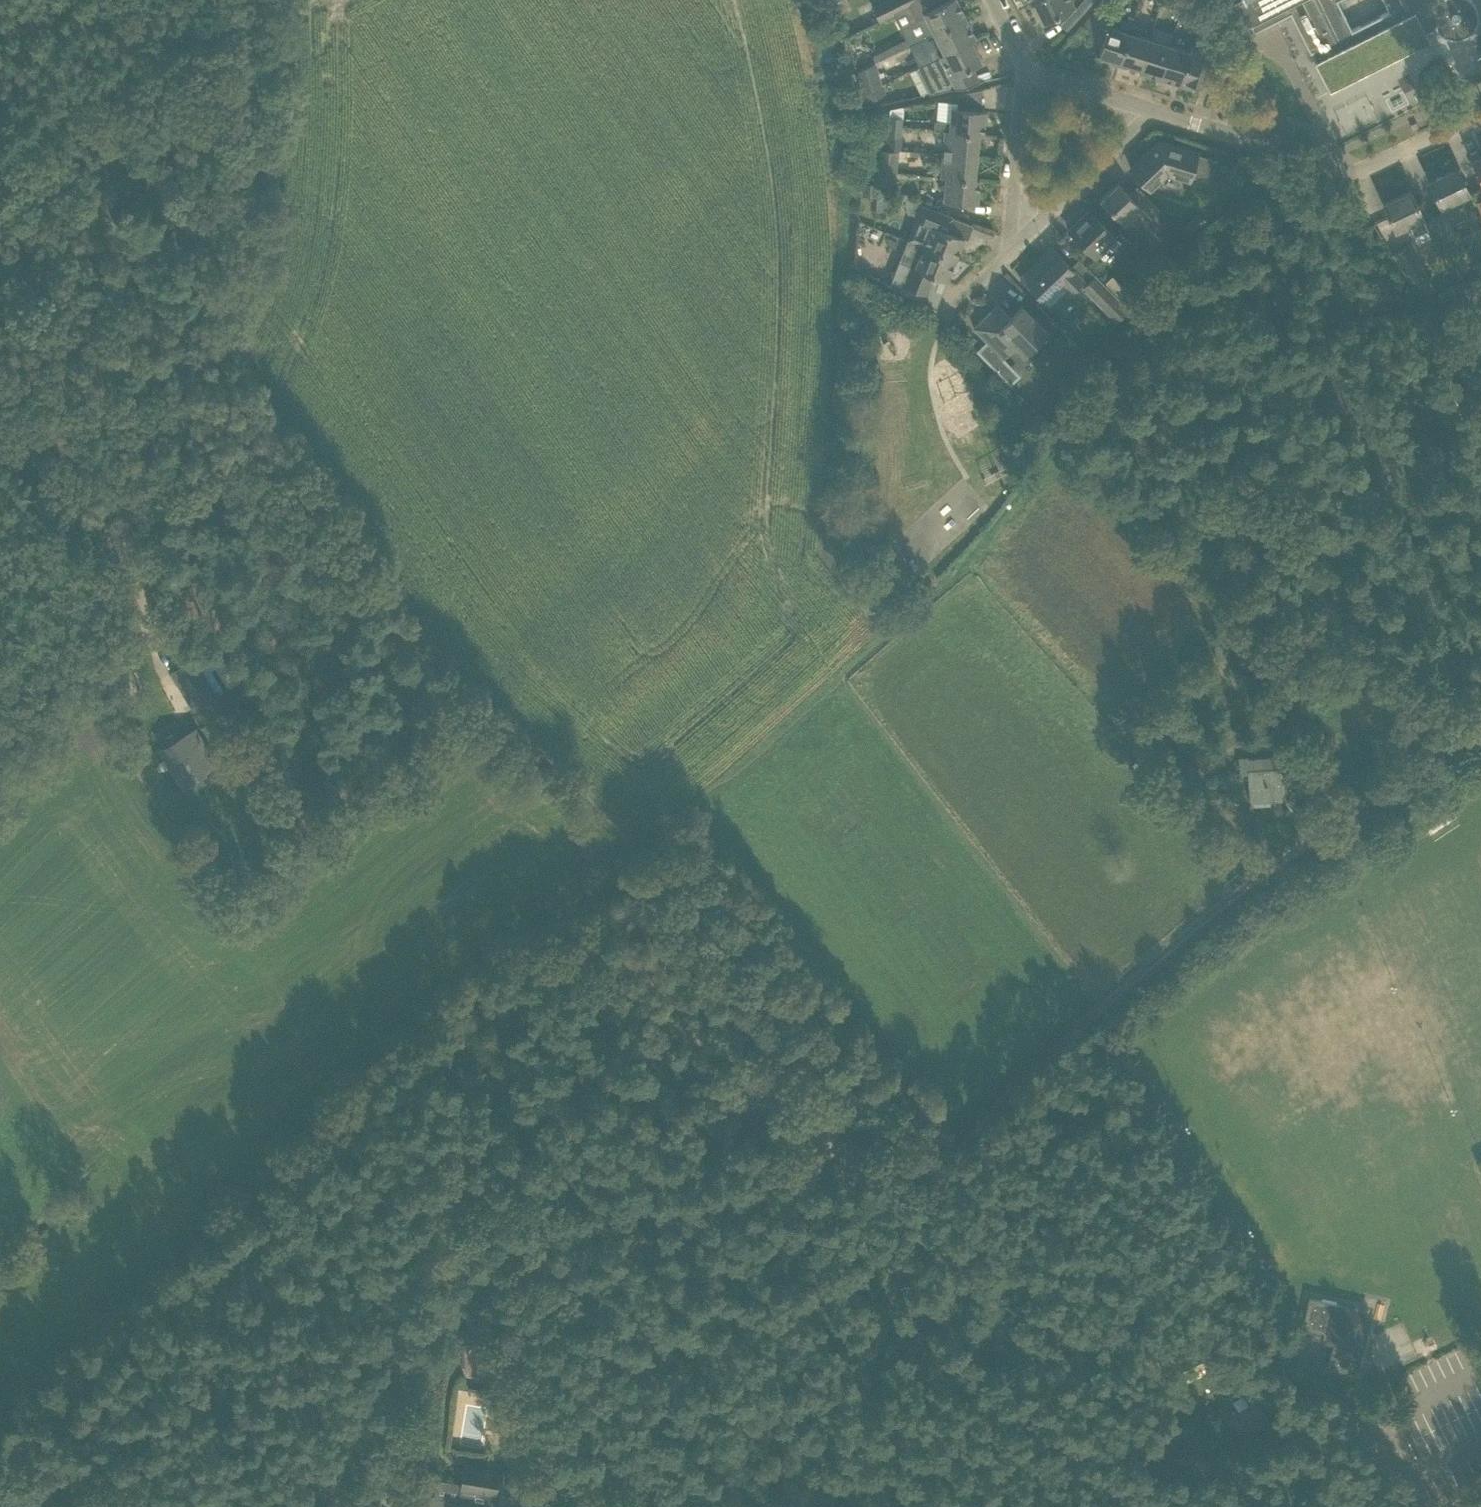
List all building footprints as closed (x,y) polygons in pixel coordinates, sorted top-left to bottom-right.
[(878,20),(903,8),(919,0),(883,0),(871,6),(878,20)] [(920,40),(965,18),(957,0),(946,0),(938,4),(937,0),(919,0),(903,8),(878,20),(879,21),(904,9),(910,22),(906,25),(914,42),(919,39),(920,40)] [(1034,2),(1043,21),(1055,15),(1059,22),(1067,29),(1093,0),(1033,0),(1034,2)] [(1237,5),(1246,23),(1249,22),(1253,30),(1250,31),(1250,32),(1290,13),(1309,52),(1311,51),(1315,60),(1314,61),(1329,92),(1430,41),(1425,31),(1435,26),(1435,27),(1436,28),(1437,29),(1438,30),(1439,31),(1440,32),(1441,33),(1442,34),(1443,34),(1444,35),(1445,36),(1446,36),(1447,37),(1449,37),(1450,37),(1451,37),(1452,38),(1454,38),(1455,38),(1456,38),(1458,38),(1459,37),(1460,37),(1461,37),(1463,36),(1464,36),(1465,35),(1466,35),(1467,34),(1468,34),(1469,33),(1470,32),(1471,31),(1472,30),(1472,29),(1473,29),(1474,28),(1474,27),(1475,26),(1475,25),(1476,24),(1476,23),(1476,22),(1477,22),(1477,21),(1477,20),(1477,19),(1477,18),(1477,17),(1477,16),(1477,15),(1477,14),(1477,13),(1477,12),(1477,11),(1477,10),(1477,9),(1476,8),(1476,7),(1476,6),(1475,6),(1475,5),(1475,4),(1474,4),(1474,3),(1473,2),(1473,1),(1472,1),(1472,0),(1471,0),(1383,0),(1388,11),(1351,29),(1337,0),(1234,0),(1237,5)] [(1171,8),(1178,17),(1187,10),(1179,1),(1171,8)] [(1187,10),(1178,17),(1186,27),(1194,20),(1187,10)] [(1118,65),(1131,24),(1133,16),(1128,14),(1126,20),(1121,18),(1118,28),(1108,25),(1111,16),(1096,11),(1088,38),(1102,43),(1098,54),(1112,59),(1111,63),(1118,65)] [(920,40),(929,61),(971,40),(975,38),(970,27),(965,18),(920,40)] [(1197,28),(1205,37),(1214,31),(1206,21),(1197,28)] [(1127,63),(1138,67),(1148,38),(1139,35),(1141,27),(1131,24),(1118,65),(1125,67),(1127,63)] [(1214,31),(1205,37),(1213,47),(1221,40),(1214,31)] [(1138,70),(1157,76),(1168,44),(1148,38),(1138,67),(1139,67),(1138,70)] [(971,40),(929,61),(915,67),(928,93),(979,82),(975,74),(971,66),(981,61),(971,40)] [(1157,76),(1178,82),(1188,50),(1168,44),(1157,76)] [(1188,50),(1178,82),(1198,88),(1199,84),(1205,85),(1216,52),(1191,44),(1190,50),(1188,50)] [(855,72),(860,89),(880,79),(875,62),(855,72)] [(861,95),(865,103),(885,92),(881,84),(861,94),(861,95)] [(887,117),(886,125),(901,126),(902,116),(900,116),(900,107),(889,109),(888,117),(887,117)] [(933,129),(944,130),(978,132),(978,133),(983,134),(985,110),(951,107),(950,121),(934,120),(933,129)] [(886,125),(884,148),(899,149),(901,126),(886,125)] [(944,130),(943,153),(976,155),(978,133),(978,132),(944,130)] [(1142,161),(1134,169),(1133,171),(1149,187),(1166,171),(1189,178),(1195,179),(1197,179),(1201,177),(1204,176),(1207,174),(1210,171),(1213,167),(1215,160),(1196,154),(1197,153),(1195,153),(1194,155),(1182,151),(1183,149),(1159,142),(1141,159),(1142,161)] [(879,149),(877,171),(895,172),(897,150),(899,150),(899,149),(884,148),(884,149),(879,149)] [(941,176),(945,177),(945,176),(974,179),(974,177),(976,155),(943,153),(941,176)] [(1471,161),(1480,183),(1480,156),(1471,161)] [(1432,216),(1443,240),(1455,234),(1450,223),(1462,218),(1453,199),(1468,192),(1456,168),(1429,181),(1443,211),(1432,216)] [(895,172),(877,171),(876,185),(894,187),(895,172)] [(945,176),(945,177),(943,199),(977,202),(979,178),(974,177),(974,179),(945,176)] [(1100,199),(1124,224),(1142,207),(1151,216),(1159,209),(1136,185),(1128,193),(1117,182),(1100,199)] [(864,184),(863,195),(874,196),(875,185),(864,184)] [(1473,192),(1477,200),(1474,201),(1480,214),(1480,188),(1473,192)] [(1382,203),(1391,221),(1395,229),(1407,223),(1413,235),(1427,229),(1421,217),(1422,216),(1410,190),(1382,203)] [(922,204),(908,240),(955,259),(964,237),(947,230),(953,216),(922,204)] [(1068,230),(1095,257),(1106,247),(1111,252),(1121,243),(1089,210),(1068,230)] [(1191,217),(1181,227),(1191,237),(1201,227),(1191,217)] [(946,280),(955,259),(908,240),(899,261),(912,266),(902,292),(919,299),(924,287),(928,289),(934,275),(946,280)] [(1391,254),(1414,290),(1430,280),(1408,244),(1391,254)] [(1020,277),(1034,291),(1042,299),(1064,277),(1068,281),(1084,290),(1116,322),(1128,310),(1114,295),(1094,273),(1080,258),(1071,267),(1051,246),(1020,277)] [(1024,354),(1047,332),(1021,305),(1014,312),(1010,316),(998,304),(974,327),(988,342),(977,352),(992,367),(1002,357),(1003,357),(1015,345),(1024,354)] [(173,671),(194,707),(214,696),(192,660),(173,671)] [(162,749),(183,785),(216,765),(194,729),(162,749)] [(1120,743),(1113,751),(1123,762),(1131,755),(1120,743)] [(1248,772),(1249,781),(1251,801),(1280,798),(1278,769),(1248,772)] [(759,1112),(749,1119),(755,1128),(765,1121),(759,1112)] [(1364,1323),(1357,1312),(1358,1311),(1358,1310),(1358,1309),(1357,1308),(1356,1308),(1355,1307),(1354,1308),(1353,1309),(1337,1306),(1338,1303),(1309,1297),(1302,1326),(1305,1327),(1303,1335),(1319,1338),(1320,1330),(1331,1333),(1334,1338),(1328,1367),(1357,1373),(1364,1344),(1361,1343),(1365,1328),(1366,1328),(1367,1327),(1368,1326),(1368,1325),(1367,1324),(1367,1323),(1366,1323),(1365,1323),(1364,1323)] [(1266,1422),(1255,1405),(1253,1402),(1236,1412),(1249,1433),(1266,1422)] [(458,1451),(457,1459),(465,1460),(466,1452),(458,1451)] [(495,1494),(501,1495),(505,1469),(464,1462),(456,1506),(493,1506),(495,1494)] [(448,1498),(417,1493),(416,1498),(411,1497),(410,1506),(446,1506),(448,1498)]
